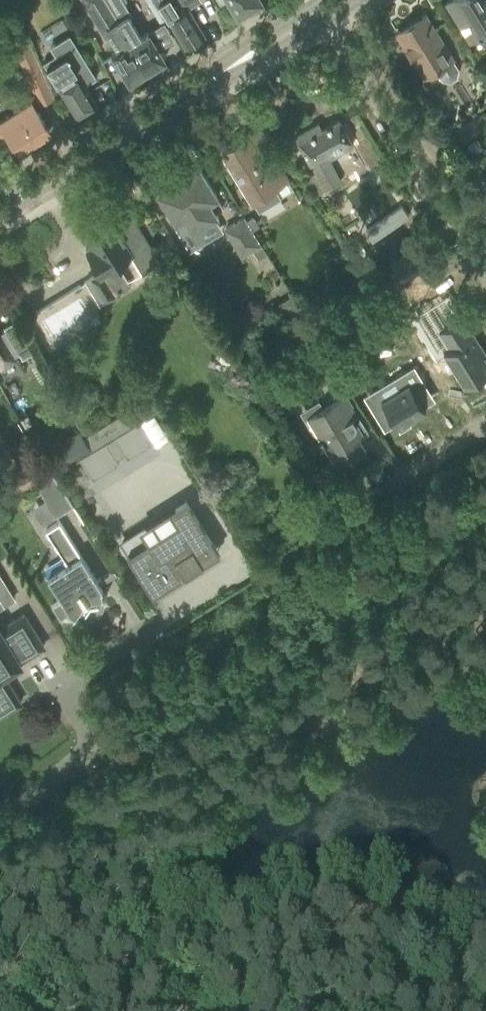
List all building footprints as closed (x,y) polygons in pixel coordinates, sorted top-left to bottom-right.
[(103,0),(89,0),(83,4),(101,32),(105,30),(118,50),(111,54),(128,81),(146,70),(116,21),(103,0)] [(116,21),(146,70),(164,59),(147,32),(140,36),(127,15),(130,13),(122,0),(103,0),(116,21)] [(159,24),(163,22),(150,0),(144,0),(159,24)] [(163,22),(167,19),(184,47),(204,34),(187,7),(187,6),(197,0),(150,0),(163,22)] [(237,15),(248,8),(252,8),(257,5),(258,2),(261,0),(228,0),(237,15)] [(477,36),(485,30),(485,0),(449,0),(446,2),(456,19),(469,40),(477,36)] [(457,68),(434,32),(424,15),(396,32),(424,77),(436,69),(441,78),(450,81),(455,77),(457,68)] [(55,54),(42,61),(64,97),(74,114),(95,101),(85,84),(84,84),(94,78),(96,77),(83,56),(69,34),(61,20),(41,32),(50,46),(55,54)] [(28,40),(13,47),(37,105),(39,104),(53,98),(28,40)] [(38,113),(30,101),(0,120),(0,137),(0,138),(7,134),(17,150),(49,130),(38,113)] [(474,120),(457,131),(464,141),(485,127),(485,116),(485,114),(474,120)] [(339,181),(327,158),(352,145),(338,120),(321,129),(317,123),(295,135),(309,163),(310,162),(315,171),(304,176),(315,194),(339,181)] [(271,163),(263,150),(253,133),(222,152),(257,210),(280,196),(274,187),(286,180),(274,161),(271,163)] [(198,166),(157,191),(167,208),(164,210),(179,235),(190,228),(192,232),(221,215),(218,210),(222,207),(215,196),(216,196),(198,166)] [(401,205),(365,230),(372,240),(408,215),(401,205)] [(99,272),(84,281),(99,305),(145,277),(141,271),(133,257),(148,248),(127,213),(86,237),(90,244),(85,248),(99,272)] [(243,217),(225,229),(236,247),(243,242),(249,251),(251,250),(257,259),(266,253),(247,224),(243,217)] [(361,245),(350,251),(351,252),(363,273),(365,275),(375,268),(361,245)] [(405,250),(377,267),(389,288),(417,270),(405,250)] [(363,273),(351,252),(342,258),(344,261),(338,264),(348,282),(363,273)] [(279,302),(277,303),(286,316),(288,315),(300,307),(292,294),(279,302)] [(435,329),(446,347),(440,350),(440,352),(461,385),(481,373),(485,371),(485,370),(485,365),(479,354),(482,352),(476,343),(474,345),(470,339),(473,337),(460,316),(459,315),(436,329),(435,329)] [(1,363),(11,357),(11,356),(18,352),(4,329),(0,332),(0,363),(1,363)] [(382,396),(381,397),(400,428),(410,421),(408,418),(425,407),(423,404),(419,396),(430,389),(414,363),(394,375),(400,385),(382,396)] [(322,407),(307,417),(312,426),(319,438),(318,438),(322,445),(323,444),(336,464),(352,454),(363,447),(356,435),(366,429),(344,393),(322,407)] [(126,410),(83,436),(91,450),(105,441),(113,436),(134,424),(126,410)] [(134,424),(113,436),(127,458),(153,442),(139,420),(134,424)] [(67,438),(39,454),(41,456),(51,473),(51,474),(52,473),(67,464),(78,457),(91,450),(83,436),(79,431),(67,438)] [(118,464),(105,441),(91,450),(79,457),(92,479),(118,464)] [(0,466),(0,473),(11,492),(14,496),(51,473),(41,456),(20,469),(14,457),(0,466)] [(52,473),(51,474),(35,484),(55,516),(72,505),(52,473)] [(152,594),(172,581),(220,551),(186,498),(168,509),(176,522),(128,552),(122,543),(120,544),(152,594)] [(96,580),(69,538),(59,521),(45,530),(67,564),(47,577),(61,599),(51,605),(59,619),(67,614),(72,617),(74,614),(79,617),(85,619),(91,619),(96,616),(100,612),(103,606),(103,600),(100,590),(102,589),(97,581),(100,579),(100,578),(96,580)] [(3,606),(13,599),(0,577),(0,601),(3,606)] [(20,702),(2,674),(20,662),(19,661),(43,646),(23,614),(0,628),(0,715),(20,702)]
